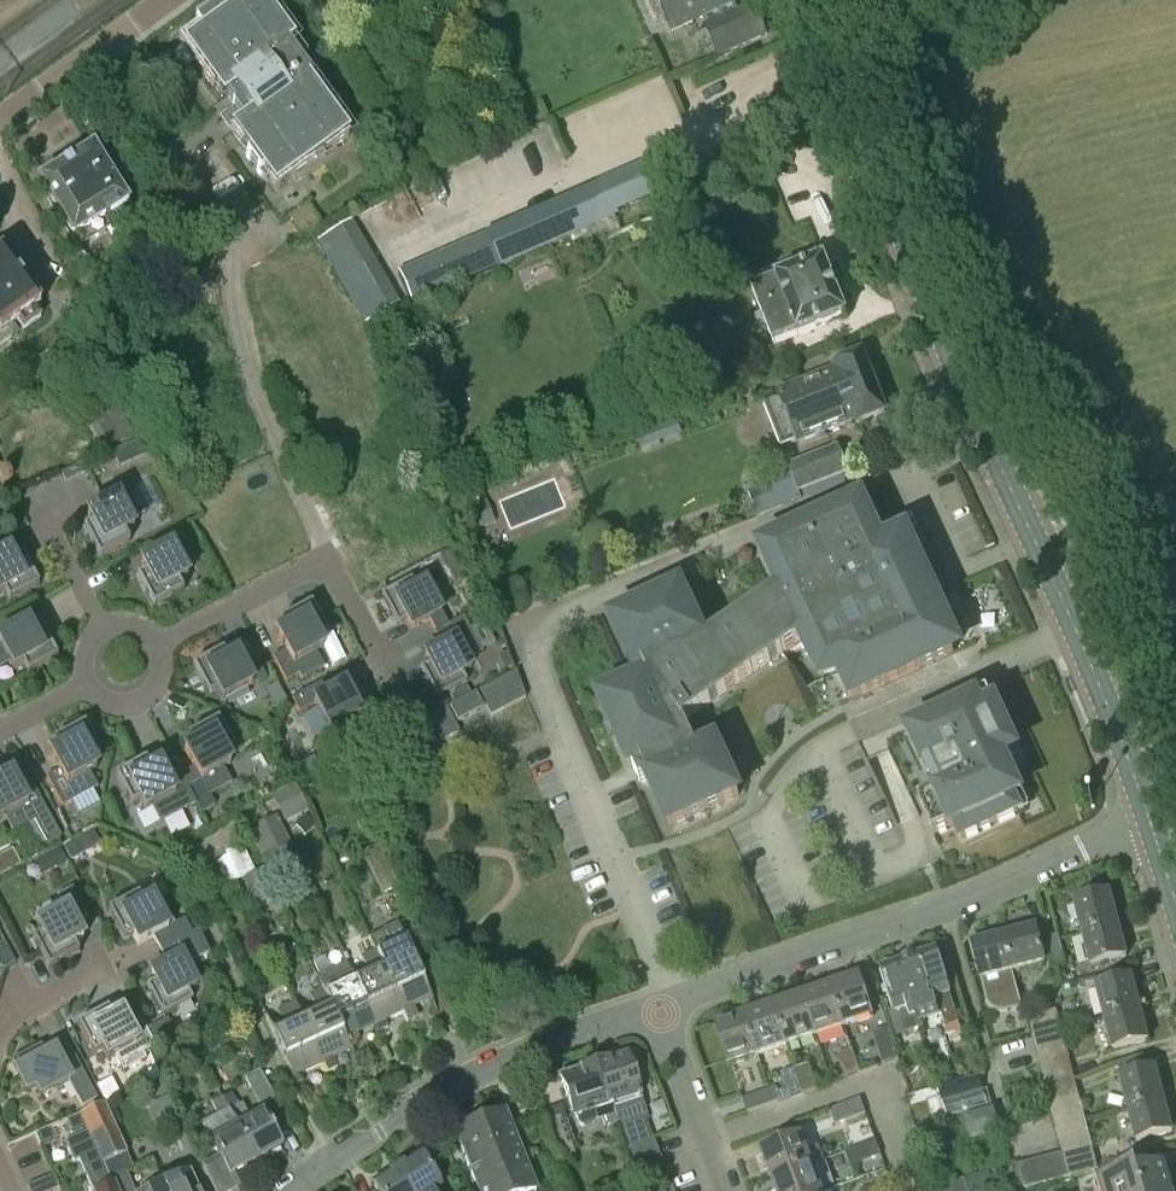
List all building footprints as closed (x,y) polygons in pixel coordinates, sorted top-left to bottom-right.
[(230,131),(248,155),(245,157),(259,176),(262,174),(274,191),(348,137),(308,82),(312,79),(288,47),(293,43),(262,0),(229,0),(222,5),(222,3),(220,4),(221,6),(194,25),(196,28),(178,41),(213,88),(222,100),(227,97),(234,106),(231,108),(242,122),(230,131)] [(672,32),(735,4),(733,0),(657,0),(672,32)] [(753,4),(717,20),(731,51),(767,35),(753,4)] [(55,213),(110,179),(92,151),(37,185),(55,213)] [(667,156),(555,205),(570,237),(614,218),(612,212),(679,183),(675,175),(667,156)] [(127,207),(110,179),(55,213),(72,241),(74,240),(80,249),(109,232),(111,236),(135,221),(127,208),(127,207)] [(554,206),(419,264),(432,293),(567,235),(554,206)] [(398,305),(350,221),(316,241),(364,325),(398,305)] [(799,335),(846,317),(824,261),(823,262),(819,253),(749,280),(774,344),(799,334),(799,335)] [(38,307),(1,255),(0,256),(0,347),(11,339),(5,332),(17,323),(23,331),(40,319),(34,310),(38,307)] [(858,426),(886,415),(862,355),(834,366),(836,371),(779,394),(780,397),(763,404),(781,448),(798,441),(799,444),(856,421),(858,426)] [(75,397),(99,436),(112,427),(88,389),(75,397)] [(748,495),(757,519),(846,485),(843,478),(850,475),(838,447),(787,468),(791,479),(748,495)] [(62,476),(66,484),(84,476),(80,467),(62,476)] [(129,543),(125,534),(134,529),(130,522),(145,514),(133,491),(129,493),(122,480),(98,493),(104,506),(87,515),(92,524),(83,529),(90,542),(83,545),(92,561),(98,558),(99,559),(129,543)] [(470,533),(488,526),(477,497),(459,504),(470,533)] [(926,578),(924,574),(907,536),(882,547),(862,503),(761,550),(779,590),(705,642),(681,591),(613,623),(636,672),(644,669),(648,678),(600,700),(632,769),(633,768),(640,784),(649,780),(671,828),(739,796),(716,746),(699,754),(684,722),(806,637),(822,671),(836,665),(840,675),(853,702),(954,655),(937,618),(943,615),(934,595),(944,591),(936,574),(926,578)] [(183,592),(178,583),(187,578),(172,550),(187,541),(180,527),(150,543),(157,556),(141,564),(146,573),(137,578),(153,608),(183,592)] [(448,569),(463,561),(456,548),(441,556),(448,569)] [(23,557),(14,562),(9,553),(0,557),(0,596),(4,594),(8,603),(38,587),(23,557)] [(448,626),(425,583),(416,587),(411,579),(381,595),(397,625),(406,620),(411,629),(428,620),(435,632),(448,626)] [(324,668),(321,662),(316,653),(323,649),(318,640),(327,635),(311,605),(281,621),(286,630),(277,635),(285,651),(272,658),(286,682),(298,675),(301,680),(324,668)] [(467,661),(482,653),(463,617),(448,626),(435,632),(434,633),(441,646),(425,655),(430,663),(421,668),(437,698),(467,682),(462,673),(471,668),(467,661)] [(41,629),(32,633),(27,624),(12,633),(5,620),(0,623),(0,668),(9,663),(13,671),(22,666),(27,675),(57,659),(41,629)] [(222,702),(265,679),(258,666),(245,673),(236,656),(227,661),(223,652),(192,668),(208,698),(217,693),(222,702)] [(853,702),(840,675),(829,680),(847,719),(866,760),(876,755),(889,749),(886,744),(908,734),(976,702),(954,655),(853,702)] [(490,717),(500,712),(525,698),(516,672),(478,692),(490,717)] [(364,704),(357,692),(348,696),(344,688),(328,696),(321,683),(291,699),(299,713),(314,705),(330,734),(339,729),(343,738),(373,722),(372,720),(379,716),(370,700),(364,704)] [(286,702),(278,686),(277,685),(266,691),(275,708),(286,702)] [(457,722),(481,710),(473,694),(449,707),(457,722)] [(976,702),(908,734),(925,769),(926,768),(929,776),(928,776),(934,788),(935,788),(937,792),(919,801),(934,836),(952,827),(952,828),(956,826),(962,839),(1018,813),(1012,800),(1019,796),(1019,797),(1020,796),(1002,759),(1015,753),(1016,753),(994,707),(994,708),(981,714),(976,703),(976,702)] [(433,747),(441,743),(459,733),(447,708),(419,722),(433,747)] [(188,737),(193,746),(184,751),(193,768),(181,775),(187,788),(200,781),(209,797),(231,784),(223,769),(230,765),(225,756),(234,751),(218,721),(216,722),(212,716),(196,724),(200,731),(188,737)] [(100,755),(84,725),(82,726),(79,720),(63,728),(66,735),(54,742),(59,750),(50,755),(59,771),(46,778),(62,808),(98,788),(89,773),(96,769),(92,760),(100,755)] [(187,788),(181,775),(180,774),(168,781),(159,765),(150,770),(145,761),(115,777),(131,807),(140,802),(145,811),(152,808),(160,823),(196,804),(188,789),(187,788)] [(306,776),(301,765),(290,771),(295,781),(306,776)] [(4,818),(13,834),(36,822),(35,821),(48,814),(33,786),(20,793),(11,776),(2,781),(0,777),(0,821),(4,818)] [(294,785),(272,797),(283,820),(306,809),(294,785)] [(293,825),(305,837),(315,826),(304,815),(293,825)] [(291,846),(276,816),(266,821),(265,825),(277,852),(291,846)] [(423,853),(417,840),(412,830),(392,840),(403,862),(423,853)] [(70,865),(81,859),(73,845),(62,851),(70,865)] [(244,846),(215,856),(223,880),(251,871),(244,846)] [(381,896),(382,895),(398,888),(378,846),(362,854),(381,896)] [(0,851),(0,871),(17,865),(10,847),(0,851)] [(56,849),(45,855),(54,872),(66,866),(56,849)] [(256,906),(279,896),(266,869),(244,880),(256,906)] [(210,871),(196,877),(203,893),(217,886),(210,871)] [(124,880),(96,896),(111,924),(121,920),(127,928),(141,920),(148,932),(160,925),(138,883),(129,889),(124,880)] [(48,970),(78,955),(74,946),(83,941),(74,925),(87,918),(71,888),(57,896),(65,911),(37,926),(41,935),(32,940),(48,970)] [(1082,934),(1118,925),(1109,893),(1074,902),(1082,934)] [(431,999),(398,925),(368,939),(374,952),(408,1023),(414,1020),(416,1015),(412,1008),(431,999)] [(1118,925),(1082,934),(1090,966),(1126,957),(1118,925)] [(1036,927),(1004,936),(1013,972),(1045,964),(1036,927)] [(198,931),(160,952),(166,964),(151,973),(156,982),(147,986),(153,998),(149,1001),(157,1016),(162,1014),(163,1016),(193,1000),(188,991),(197,987),(186,966),(210,954),(198,931)] [(1013,972),(1004,936),(972,944),(981,980),(1013,972)] [(1051,953),(1061,950),(1057,936),(1048,938),(1051,953)] [(936,950),(920,956),(926,974),(923,975),(932,1002),(936,1000),(941,1016),(943,1015),(946,1023),(947,1022),(951,1034),(962,1030),(950,995),(951,994),(936,950)] [(1065,965),(1061,950),(1051,953),(1055,968),(1065,965)] [(408,1023),(374,952),(360,959),(368,976),(354,983),(374,1025),(373,1025),(377,1033),(388,1028),(384,1021),(401,1013),(407,1024),(408,1023)] [(920,956),(896,964),(907,998),(918,1030),(924,1028),(922,1022),(933,1018),(940,1038),(951,1034),(947,1022),(946,1023),(943,1015),(941,1016),(936,1000),(932,1002),(923,975),(926,974),(920,956)] [(907,998),(896,964),(881,969),(882,973),(880,973),(893,1011),(895,1010),(902,1029),(913,1025),(915,1031),(918,1030),(907,998)] [(374,1025),(354,983),(346,965),(318,978),(323,990),(322,990),(350,1050),(356,1047),(359,1041),(356,1034),(373,1025),(374,1025)] [(830,986),(844,1027),(873,1018),(859,976),(830,986)] [(1104,1018),(1140,1009),(1131,977),(1096,987),(1104,1018)] [(844,1027),(830,986),(802,996),(816,1037),(844,1027)] [(350,1050),(322,990),(310,996),(315,1008),(301,1014),(296,1003),(294,1003),(322,1064),(327,1074),(337,1069),(332,1059),(350,1051),(350,1050)] [(802,996),(773,1005),(787,1047),(816,1037),(802,996)] [(322,1064),(294,1003),(280,1010),(285,1022),(270,1029),(292,1078),(322,1064)] [(787,1047),(773,1005),(744,1015),(759,1057),(787,1047)] [(1140,1009),(1104,1018),(1112,1050),(1148,1041),(1140,1009)] [(107,1010),(77,1027),(93,1057),(102,1052),(107,1061),(114,1057),(123,1073),(146,1060),(143,1055),(155,1048),(142,1023),(129,1030),(121,1015),(112,1020),(107,1010)] [(1044,1024),(1059,1020),(1056,1010),(1041,1014),(1044,1024)] [(1044,1024),(1041,1014),(1026,1018),(1029,1028),(1044,1024)] [(759,1057),(744,1015),(715,1025),(729,1066),(759,1057)] [(155,1048),(176,1037),(167,1019),(146,1030),(155,1048)] [(1059,1020),(1044,1024),(1029,1028),(1032,1038),(1062,1030),(1059,1020)] [(882,1065),(898,1060),(888,1028),(873,1032),(882,1065)] [(1065,1043),(1062,1030),(1032,1038),(1035,1051),(1065,1043)] [(1069,1058),(1065,1043),(1035,1051),(1039,1065),(1069,1058)] [(27,1092),(36,1088),(40,1096),(68,1082),(82,1108),(97,1100),(75,1058),(62,1065),(54,1050),(46,1055),(41,1046),(11,1062),(27,1092)] [(846,1079),(860,1074),(852,1049),(837,1054),(846,1079)] [(612,1106),(616,1119),(644,1110),(639,1096),(641,1095),(627,1055),(593,1066),(607,1107),(612,1106)] [(1075,1081),(1069,1058),(1039,1065),(1045,1088),(1075,1081)] [(794,1069),(803,1094),(817,1089),(808,1064),(794,1069)] [(607,1107),(593,1066),(559,1078),(573,1119),(590,1113),(593,1123),(604,1119),(607,1127),(618,1124),(616,1119),(612,1106),(607,1107)] [(803,1094),(794,1069),(780,1074),(789,1099),(803,1094)] [(1128,1110),(1164,1101),(1155,1069),(1119,1078),(1128,1110)] [(260,1108),(262,1107),(275,1100),(259,1071),(244,1079),(260,1108)] [(101,1096),(116,1090),(110,1076),(95,1082),(101,1096)] [(943,1087),(939,1088),(943,1102),(983,1089),(979,1076),(961,1082),(960,1079),(942,1084),(943,1087)] [(1075,1081),(1045,1088),(1051,1113),(1081,1105),(1075,1081)] [(746,1114),(778,1103),(774,1089),(741,1099),(746,1114)] [(983,1089),(943,1102),(948,1117),(988,1105),(983,1089)] [(232,1094),(224,1099),(231,1111),(239,1107),(232,1094)] [(224,1099),(211,1106),(217,1117),(201,1126),(219,1159),(201,1169),(214,1190),(216,1190),(234,1181),(231,1175),(256,1161),(237,1127),(229,1113),(231,1111),(224,1099)] [(860,1099),(829,1111),(835,1125),(866,1114),(860,1099)] [(1164,1101),(1128,1110),(1136,1142),(1172,1133),(1164,1101)] [(927,1103),(912,1108),(918,1128),(932,1123),(927,1103)] [(104,1104),(90,1110),(80,1115),(81,1117),(87,1131),(93,1145),(102,1165),(103,1166),(110,1182),(122,1176),(134,1170),(127,1154),(104,1104)] [(1081,1105),(1051,1113),(1055,1127),(1085,1119),(1081,1105)] [(994,1109),(993,1109),(964,1118),(970,1140),(1000,1131),(994,1109)] [(237,1127),(256,1161),(283,1146),(264,1112),(237,1127)] [(475,1124),(502,1190),(513,1187),(515,1190),(535,1190),(504,1113),(475,1124)] [(563,1113),(548,1118),(558,1148),(573,1142),(563,1113)] [(87,1131),(81,1117),(66,1123),(72,1137),(87,1131)] [(1088,1133),(1085,1119),(1055,1127),(1058,1141),(1088,1133)] [(475,1124),(454,1133),(477,1190),(502,1190),(475,1124)] [(52,1129),(36,1136),(42,1150),(58,1143),(52,1129)] [(1092,1147),(1088,1133),(1058,1141),(1062,1153),(1062,1155),(1092,1147)] [(771,1180),(812,1165),(801,1136),(761,1151),(771,1180)] [(634,1177),(663,1166),(653,1138),(624,1149),(634,1177)] [(851,1167),(881,1156),(875,1141),(845,1152),(851,1167)] [(102,1165),(93,1145),(75,1153),(92,1190),(115,1190),(113,1187),(112,1187),(110,1182),(103,1166),(102,1165)] [(1098,1171),(1092,1147),(1062,1155),(1068,1179),(1098,1171)] [(1062,1153),(1047,1157),(1053,1182),(1068,1179),(1062,1155),(1062,1153)] [(440,1188),(419,1155),(393,1171),(406,1190),(435,1190),(440,1188)] [(1053,1182),(1047,1157),(1033,1161),(1039,1186),(1053,1182)] [(1039,1186),(1033,1161),(1018,1165),(1025,1190),(1039,1186)] [(1165,1162),(1137,1171),(1135,1164),(1096,1176),(1100,1190),(1173,1190),(1165,1162)] [(771,1180),(776,1190),(822,1190),(812,1165),(771,1180)] [(663,1166),(634,1177),(639,1190),(668,1179),(663,1166)] [(393,1171),(372,1184),(377,1190),(406,1190),(393,1171)] [(165,1185),(168,1190),(197,1190),(189,1174),(165,1185)] [(639,1190),(673,1190),(668,1179),(639,1190)] [(935,1187),(936,1190),(967,1190),(963,1180),(935,1187)] [(28,1190),(45,1190),(41,1182),(27,1189),(28,1190)] [(891,1182),(866,1190),(894,1190),(891,1182)]
